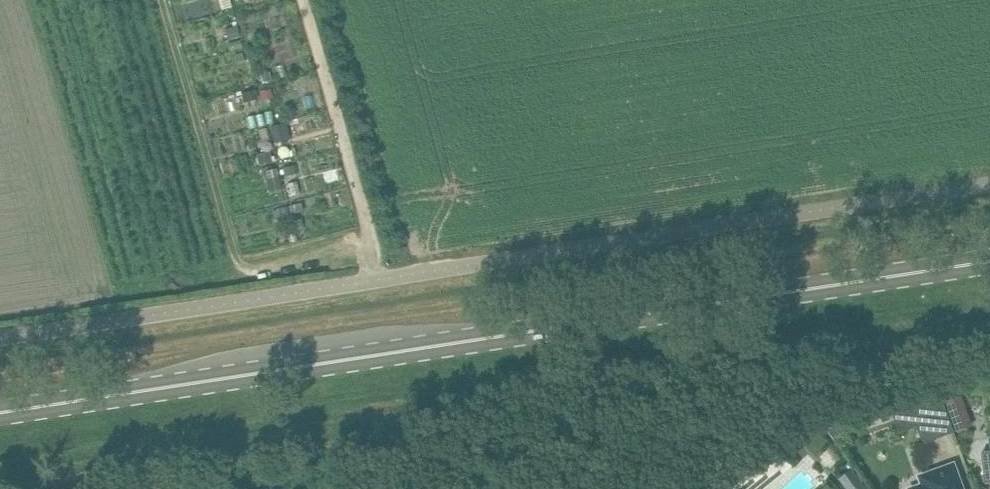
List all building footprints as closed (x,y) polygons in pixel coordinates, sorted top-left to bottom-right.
[(238,26),(225,29),(227,38),(240,35),(238,26)] [(243,53),(235,55),(237,62),(245,60),(243,53)] [(270,72),(261,74),(263,82),(272,80),(270,72)] [(270,89),(259,91),(261,100),(272,97),(270,89)] [(255,90),(242,93),(244,102),(257,99),(255,90)] [(270,152),(257,155),(259,165),(272,162),(270,152)] [(286,207),(275,209),(277,218),(288,215),(286,207)] [(912,407),(919,427),(924,441),(954,430),(942,396),(912,407)] [(965,403),(948,409),(957,432),(973,426),(965,403)] [(981,451),(984,473),(985,473),(985,474),(989,473),(989,450),(981,451)] [(733,487),(735,488),(761,488),(774,477),(760,462),(733,487)] [(918,477),(920,484),(914,486),(915,488),(963,488),(954,464),(918,477)] [(853,468),(840,477),(848,488),(868,488),(853,468)]
